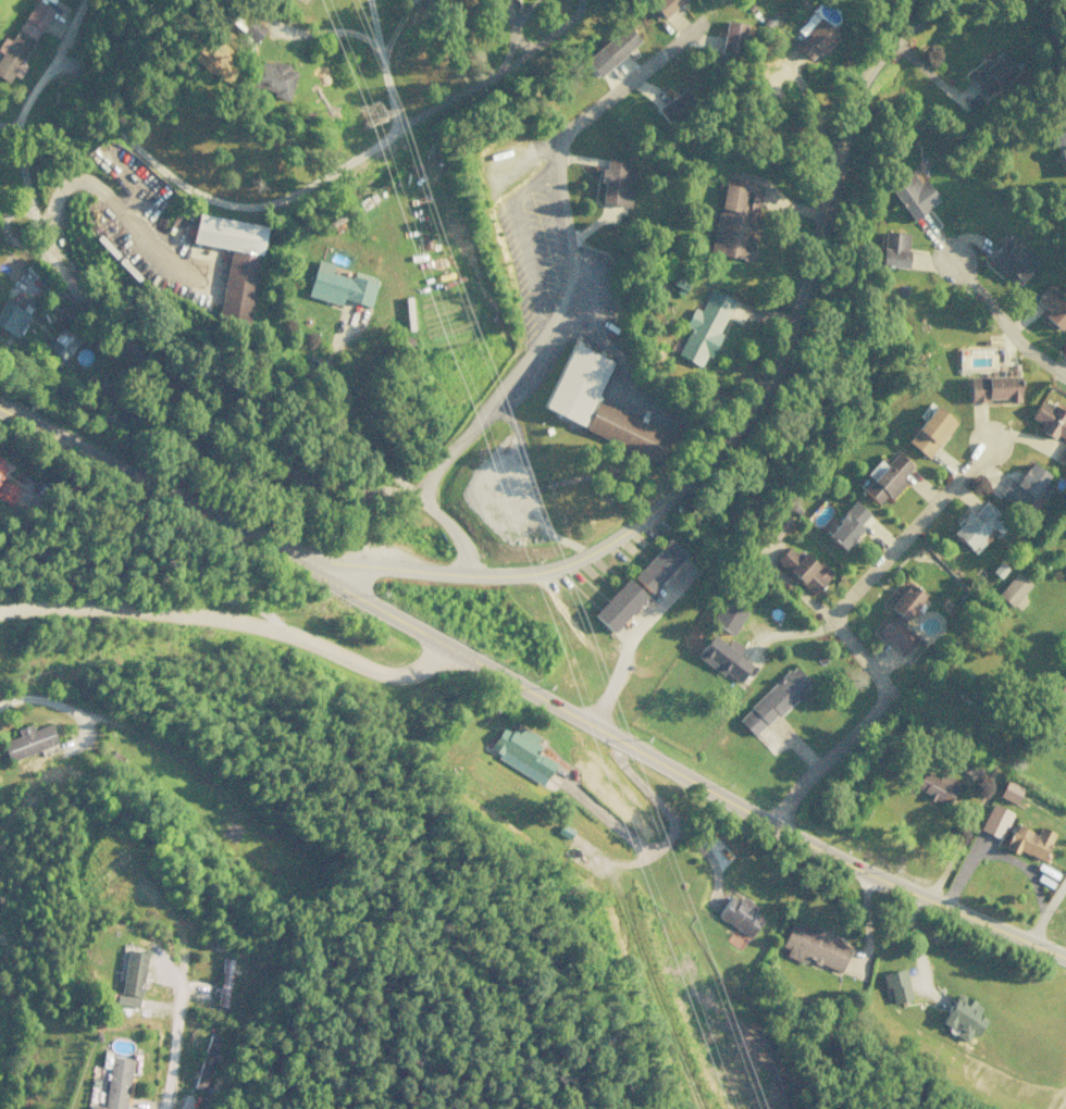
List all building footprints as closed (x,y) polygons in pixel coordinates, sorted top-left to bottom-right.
[(51,9),(36,0),(33,0),(9,41),(3,36),(0,41),(0,52),(0,53),(0,77),(6,81),(11,73),(18,78),(25,65),(20,62),(51,9)] [(663,19),(683,0),(651,0),(648,3),(663,19)] [(266,30),(254,17),(241,29),(252,42),(266,30)] [(820,56),(837,35),(816,17),(792,46),(809,59),(815,52),(820,56)] [(745,23),(725,19),(718,51),(738,56),(745,23)] [(581,58),(593,76),(639,42),(627,25),(581,58)] [(1015,70),(997,50),(968,77),(986,97),(1015,70)] [(247,84),(287,98),(297,70),(271,60),(270,63),(257,58),(247,84)] [(664,123),(695,106),(686,89),(655,106),(664,123)] [(1065,176),(1065,128),(1053,133),(1065,176)] [(628,160),(606,157),(604,168),(600,168),(599,181),(602,181),(599,203),(628,206),(630,190),(623,189),(625,180),(630,180),(632,169),(627,169),(628,160)] [(910,220),(939,201),(924,179),(918,183),(910,171),(887,186),(910,220)] [(760,186),(721,180),(709,253),(749,260),(752,242),(750,241),(760,186)] [(264,225),(194,214),(190,242),(228,248),(218,316),(249,321),(264,225)] [(908,233),(882,231),(879,265),(905,267),(908,233)] [(1014,248),(1004,239),(986,258),(1015,285),(1035,263),(1016,246),(1014,248)] [(333,264),(316,259),(306,296),(340,304),(341,298),(369,306),(377,277),(353,271),(351,278),(330,272),(333,264)] [(1048,284),(1034,300),(1046,311),(1042,316),(1057,330),(1065,319),(1065,301),(1048,284)] [(734,300),(710,288),(699,310),(692,307),(684,325),(689,327),(675,354),(699,366),(704,355),(707,357),(734,300)] [(16,337),(30,315),(4,298),(0,305),(0,327),(16,337)] [(78,341),(62,327),(44,345),(60,360),(78,341)] [(571,341),(610,360),(579,424),(540,406),(571,341)] [(1016,376),(968,376),(969,400),(1004,400),(1004,402),(1017,402),(1016,376)] [(653,462),(581,427),(594,399),(667,434),(653,462)] [(905,441),(927,458),(955,422),(929,401),(917,416),(922,419),(905,441)] [(1049,407),(1038,401),(1028,417),(1040,424),(1036,430),(1052,439),(1055,435),(1065,441),(1055,459),(1065,465),(1065,417),(1049,407)] [(861,489),(876,504),(885,494),(889,499),(905,482),(900,478),(912,466),(896,451),(886,462),(880,456),(864,473),(870,480),(861,489)] [(1049,475),(1029,462),(1015,483),(1008,478),(998,494),(1023,510),(1036,491),(1046,497),(1053,487),(1045,481),(1049,475)] [(19,488),(2,480),(0,485),(0,500),(11,505),(19,488)] [(951,533),(967,548),(999,514),(983,499),(951,533)] [(824,534),(840,548),(870,515),(854,500),(824,534)] [(630,576),(647,593),(684,554),(666,538),(630,576)] [(810,595),(832,573),(820,562),(814,567),(790,543),(774,559),(810,595)] [(1030,585),(1016,572),(995,594),(1010,607),(1030,585)] [(644,596),(624,578),(590,614),(610,632),(644,596)] [(924,596),(905,580),(884,606),(891,612),(875,631),(903,654),(916,638),(900,625),(924,596)] [(746,609),(722,598),(710,623),(734,634),(746,609)] [(743,647),(729,638),(725,644),(709,634),(695,655),(737,683),(751,663),(737,655),(743,647)] [(736,719),(753,737),(810,683),(793,665),(736,719)] [(56,744),(49,724),(32,730),(30,723),(15,728),(18,736),(1,742),(8,761),(56,744)] [(542,784),(555,763),(533,750),(540,738),(519,726),(515,733),(502,725),(487,752),(542,784)] [(983,768),(965,754),(956,765),(974,780),(983,768)] [(961,783),(940,771),(937,776),(920,768),(911,786),(949,806),(961,783)] [(997,797),(1015,803),(1021,786),(1003,780),(997,797)] [(979,830),(1001,839),(1012,812),(990,803),(979,830)] [(1039,826),(1036,834),(1014,823),(1004,845),(1040,862),(1054,833),(1039,826)] [(738,898),(736,900),(727,895),(715,917),(749,936),(763,912),(738,898)] [(850,945),(790,921),(780,946),(788,949),(785,956),(804,963),(806,958),(839,971),(850,945)] [(118,1004),(139,1007),(145,952),(124,949),(118,1004)] [(230,958),(220,958),(218,1006),(228,1006),(230,958)] [(887,1003),(909,1000),(904,968),(882,972),(887,1003)] [(965,1042),(970,1033),(974,1036),(986,1019),(976,1013),(980,1006),(958,992),(938,1021),(951,1030),(950,1032),(965,1042)] [(193,1087),(203,1090),(218,1037),(208,1034),(193,1087)] [(109,1056),(103,1106),(87,1104),(87,1108),(124,1108),(130,1059),(109,1056)]
